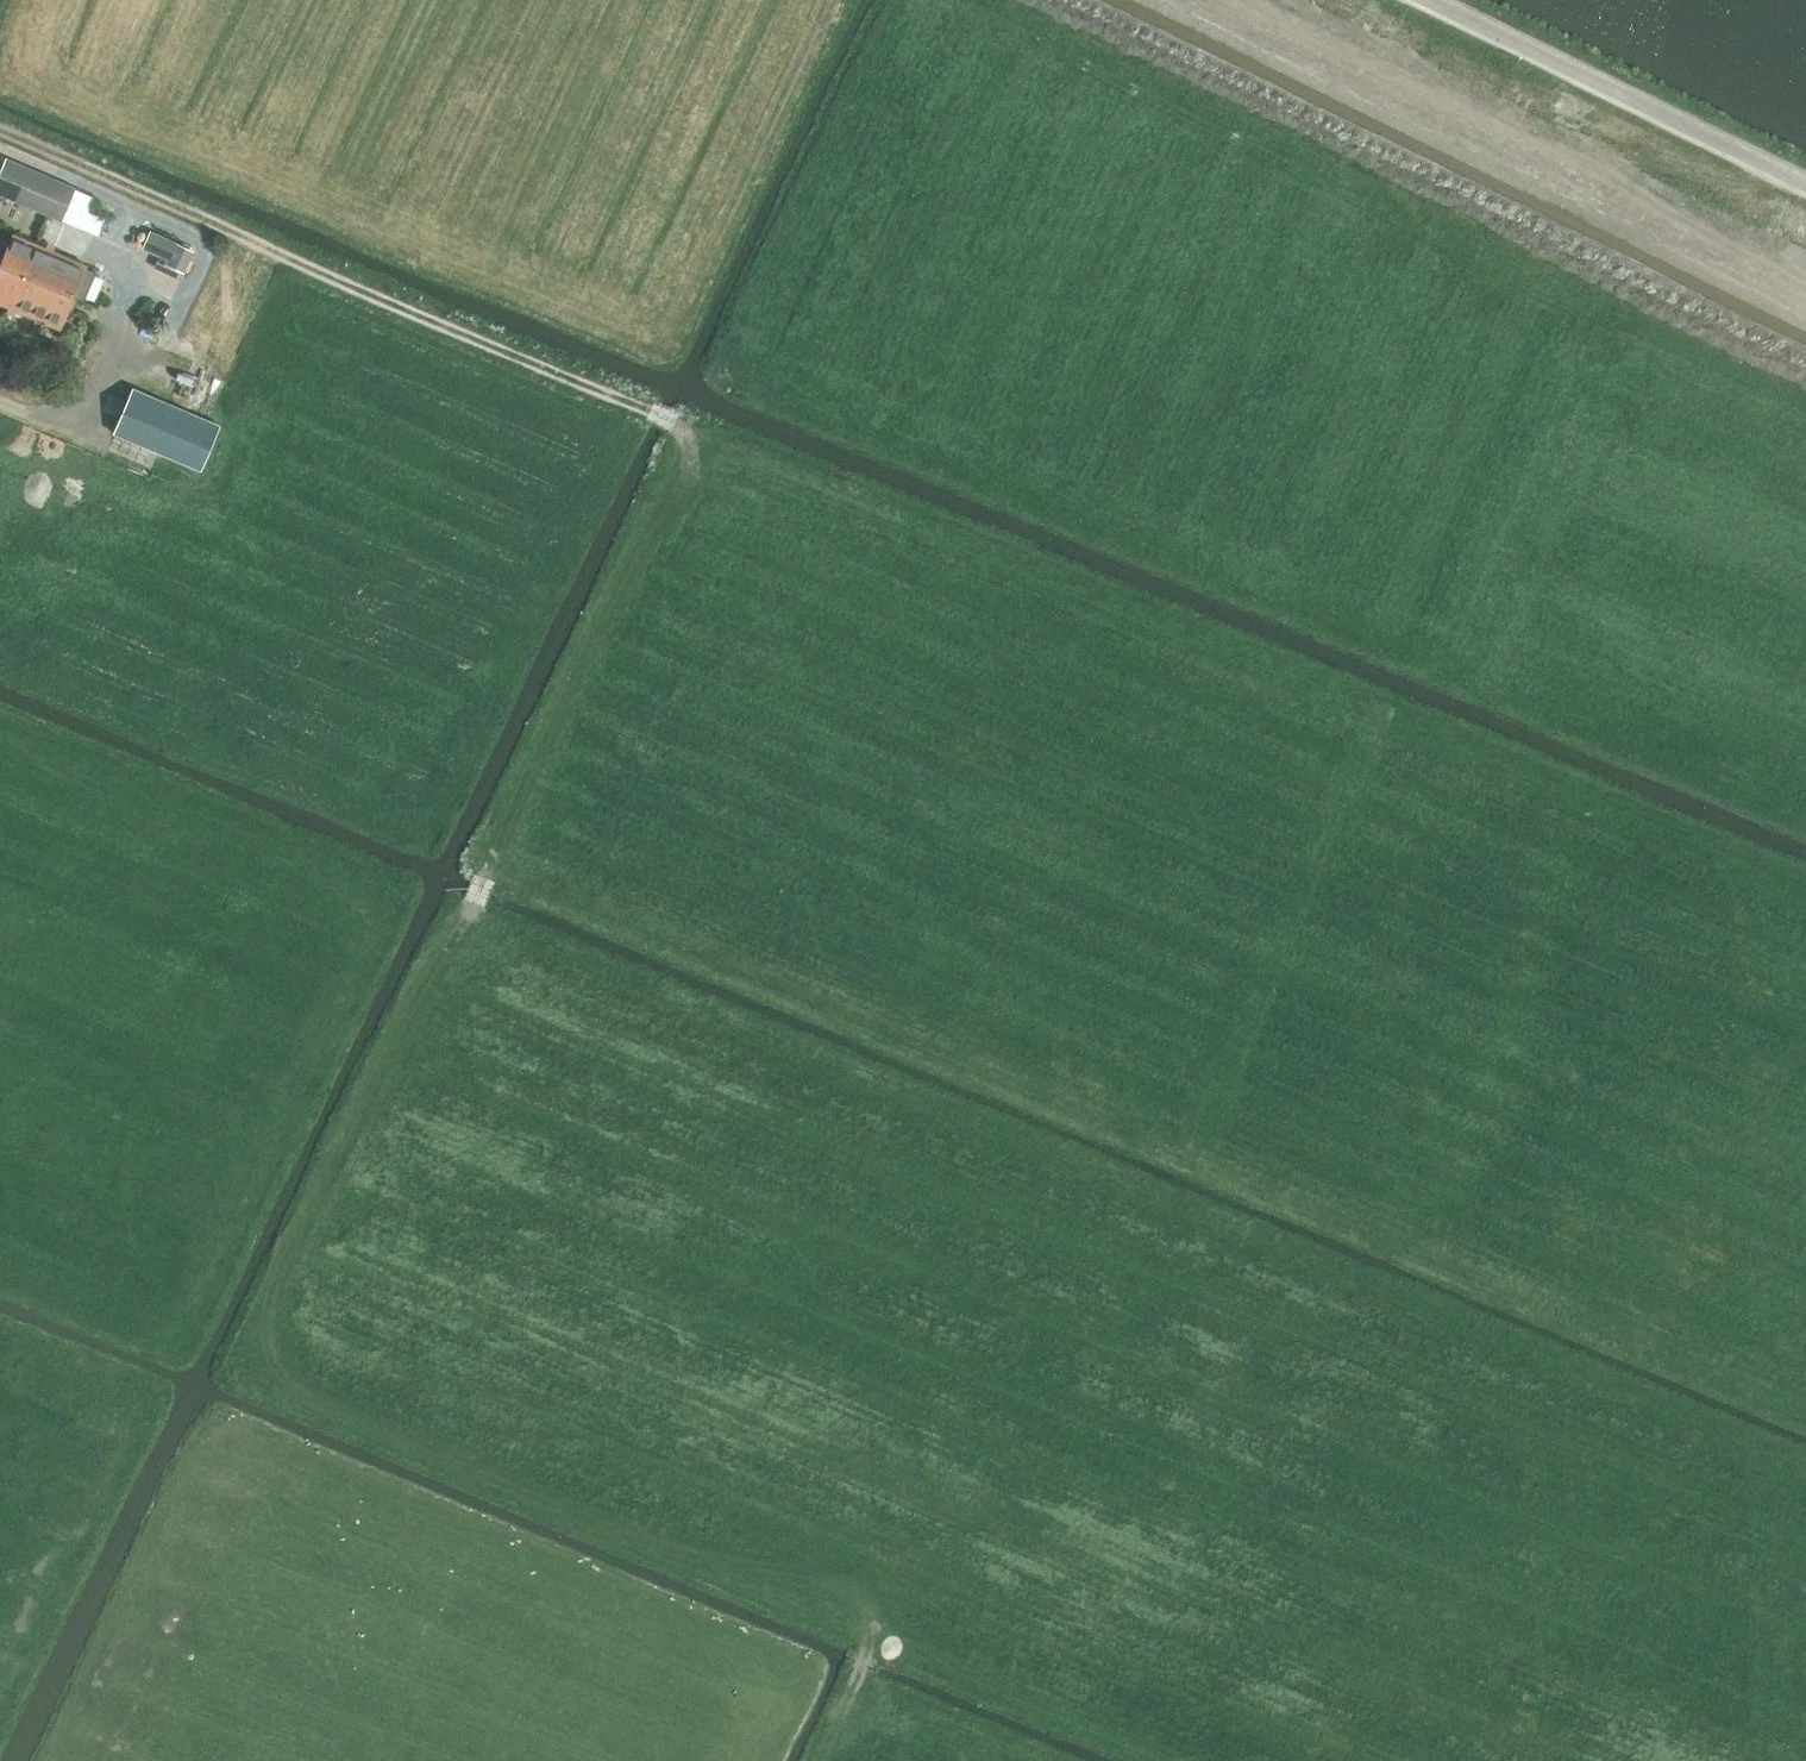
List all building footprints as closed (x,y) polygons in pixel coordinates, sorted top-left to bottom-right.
[(61,219),(68,202),(75,205),(81,205),(85,201),(85,196),(82,192),(73,189),(74,187),(6,158),(0,173),(0,193),(61,219)] [(176,243),(150,231),(143,248),(159,255),(168,259),(176,243)] [(0,265),(0,303),(9,307),(7,311),(13,314),(15,310),(59,328),(86,264),(13,233),(0,265)] [(133,388),(114,432),(144,445),(162,453),(201,469),(220,426),(219,425),(209,421),(204,419),(133,388)]
